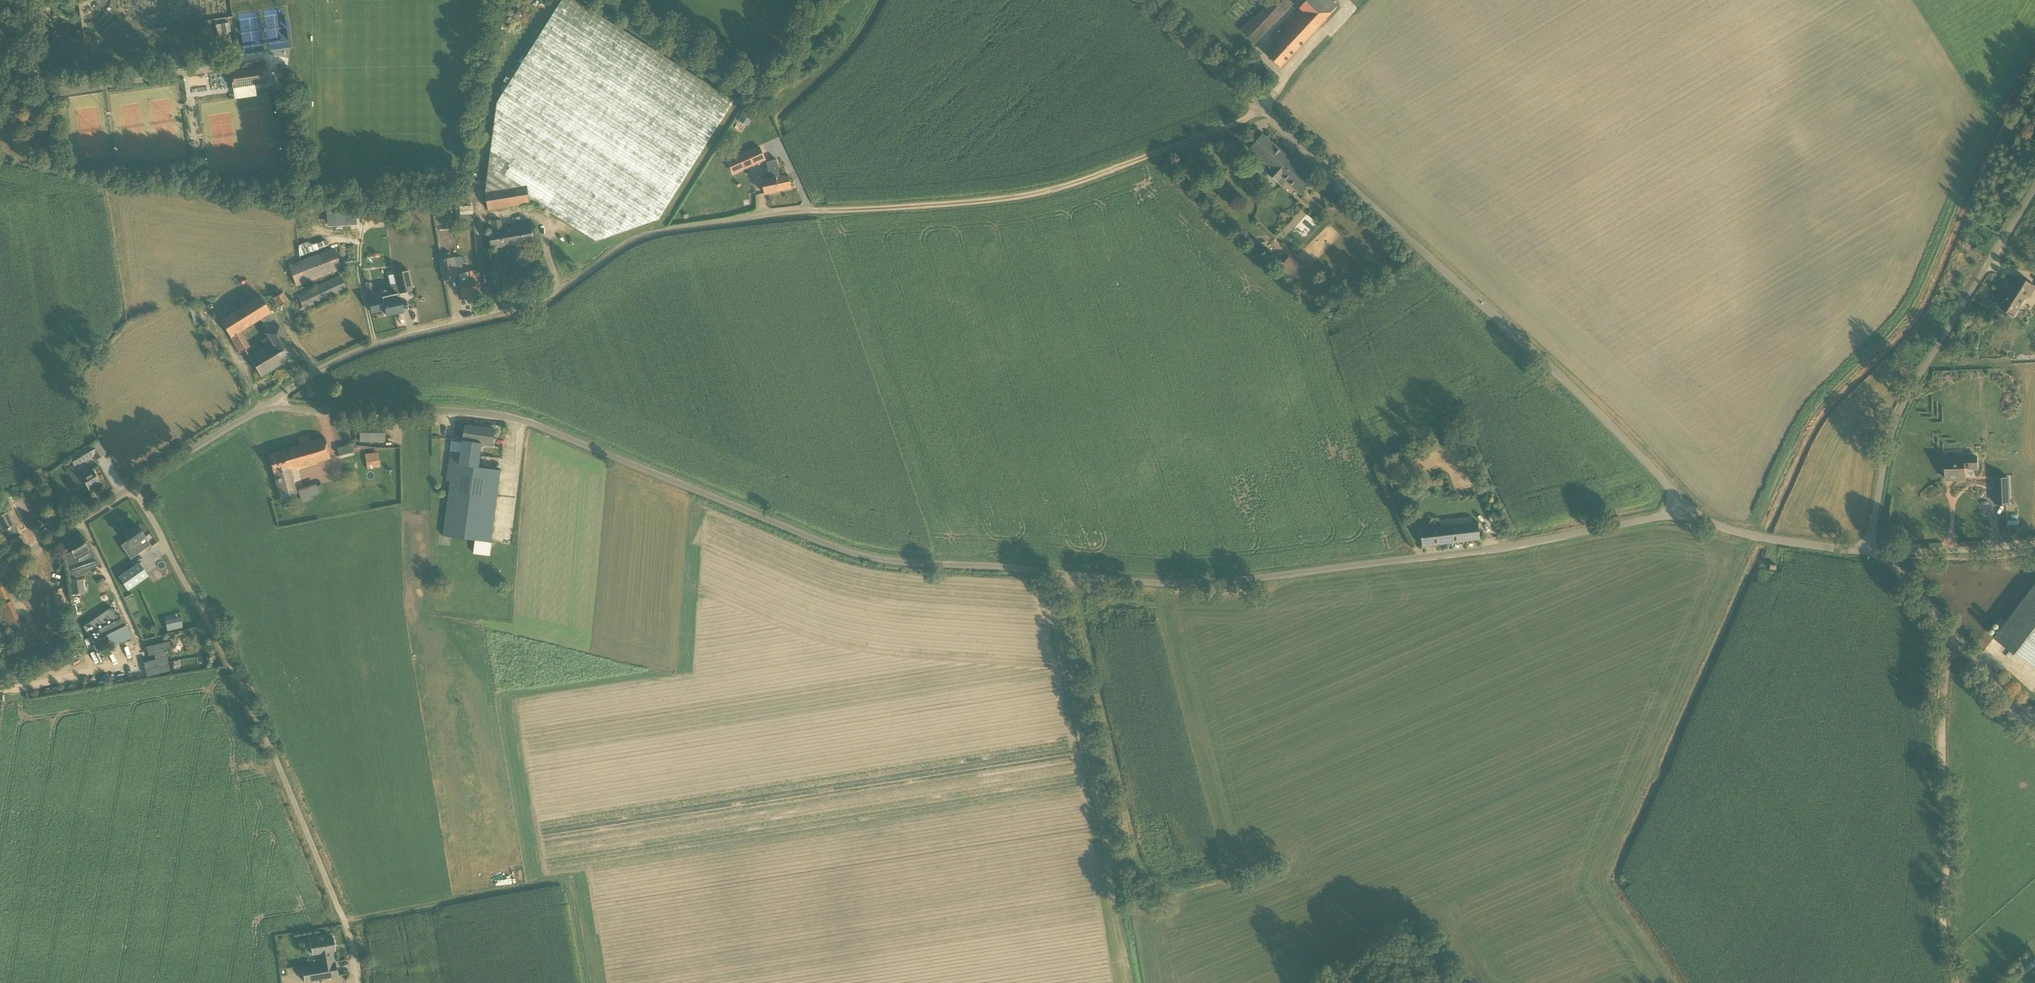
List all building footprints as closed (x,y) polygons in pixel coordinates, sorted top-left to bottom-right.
[(734,100),(576,0),(562,0),(507,86),(503,84),(499,91),(503,93),(497,102),(486,192),(488,210),(535,202),(596,241),(659,220),(734,100)] [(1240,30),(1254,44),(1292,4),(1287,0),(1271,0),(1254,18),(1252,17),(1240,30)] [(1267,56),(1280,68),(1337,6),(1331,0),(1307,0),(1273,37),(1279,43),(1267,56)] [(83,31),(82,32),(76,40),(85,47),(92,38),(83,31)] [(266,83),(264,67),(263,61),(245,64),(246,69),(230,72),(234,99),(257,96),(255,84),(266,83)] [(285,68),(280,65),(276,70),(281,73),(282,72),(285,68)] [(1281,186),(1286,181),(1301,194),(1314,180),(1262,134),(1249,148),(1264,161),(1259,165),(1266,172),(1281,186)] [(765,160),(760,148),(729,162),(734,173),(765,160)] [(777,160),(767,164),(771,179),(762,180),(765,194),(780,191),(792,188),(789,175),(781,177),(777,160)] [(1335,189),(1328,197),(1336,203),(1342,196),(1335,189)] [(357,211),(327,213),(328,226),(357,225),(357,223),(357,211)] [(492,249),(535,241),(531,222),(503,228),(501,220),(491,222),(493,230),(490,231),(492,249)] [(384,231),(371,233),(374,257),(369,258),(370,267),(388,265),(384,231)] [(342,268),(334,248),(288,265),(296,286),(342,268)] [(457,276),(455,258),(451,258),(450,253),(441,254),(445,278),(457,276)] [(1307,271),(1290,256),(1280,267),(1297,282),(1307,271)] [(395,273),(398,288),(393,290),(395,297),(395,299),(400,298),(399,294),(415,290),(410,270),(395,273)] [(459,274),(464,296),(479,293),(476,279),(474,271),(459,274)] [(347,290),(343,281),(340,274),(313,287),(297,295),(304,310),(347,290)] [(2032,295),(2034,289),(2034,286),(2021,277),(2014,288),(2015,289),(2013,293),(2010,291),(2007,296),(2010,298),(2008,300),(2006,299),(2001,307),(2014,316),(2028,293),(2032,295)] [(274,298),(279,306),(288,301),(283,292),(274,298)] [(260,295),(235,310),(220,320),(241,353),(251,347),(241,332),(261,319),(269,332),(266,334),(271,342),(248,356),(261,377),(297,354),(260,295)] [(383,296),(368,299),(371,312),(385,309),(386,314),(403,311),(400,298),(395,299),(395,297),(384,299),(383,296)] [(208,340),(211,355),(221,353),(218,338),(208,340)] [(385,441),(385,424),(360,424),(359,441),(385,441)] [(432,512),(433,525),(441,527),(442,522),(446,522),(444,536),(475,540),(474,553),(490,555),(495,519),(501,470),(479,467),(482,445),(493,446),(495,430),(466,425),(462,453),(455,452),(447,514),(432,512)] [(275,474),(282,498),(297,494),(290,470),(330,458),(324,437),(310,441),(308,435),(297,438),(300,445),(268,454),(271,464),(274,474),(275,474)] [(83,465),(81,462),(94,455),(97,460),(106,455),(97,441),(70,457),(76,469),(75,470),(83,483),(84,483),(89,490),(101,483),(92,469),(88,472),(83,464),(83,465)] [(337,448),(339,456),(354,452),(351,444),(337,448)] [(378,451),(365,454),(368,469),(381,467),(378,451)] [(1404,463),(1412,482),(1425,476),(1416,457),(1404,463)] [(1977,468),(1977,457),(1946,458),(1947,480),(1965,479),(1964,468),(1977,468)] [(1990,488),(1990,503),(2004,503),(2004,477),(1996,477),(1996,488),(1990,488)] [(301,501),(324,493),(321,482),(297,490),(301,501)] [(58,502),(54,495),(49,497),(53,504),(58,502)] [(26,501),(12,505),(17,522),(31,518),(26,501)] [(15,525),(8,511),(0,515),(0,526),(2,531),(15,525)] [(1458,525),(1457,519),(1440,521),(1441,527),(1420,530),(1422,546),(1480,539),(1478,523),(1458,525)] [(124,534),(128,540),(121,545),(131,559),(138,554),(137,551),(143,547),(139,541),(145,537),(137,525),(124,534)] [(90,564),(97,560),(86,542),(85,543),(81,537),(68,545),(72,551),(65,555),(69,572),(88,561),(90,564)] [(139,562),(119,576),(129,590),(149,576),(139,562)] [(9,597),(0,578),(0,601),(9,597)] [(84,592),(82,580),(71,582),(72,594),(84,592)] [(14,595),(19,592),(14,582),(9,584),(14,595)] [(1996,637),(1995,637),(1994,638),(2034,669),(2034,587),(1996,637)] [(16,643),(28,637),(9,599),(0,604),(0,612),(16,643)] [(82,626),(89,636),(97,630),(104,626),(117,617),(110,607),(82,626)] [(164,617),(167,631),(183,626),(179,613),(164,617)] [(104,626),(97,630),(100,637),(107,635),(111,644),(112,647),(122,642),(133,637),(122,616),(104,626)] [(333,963),(331,951),(335,950),(333,937),(325,939),(325,937),(309,939),(312,954),(321,953),(323,965),(302,968),(304,982),(314,980),(338,976),(335,963),(335,962),(333,963)]
